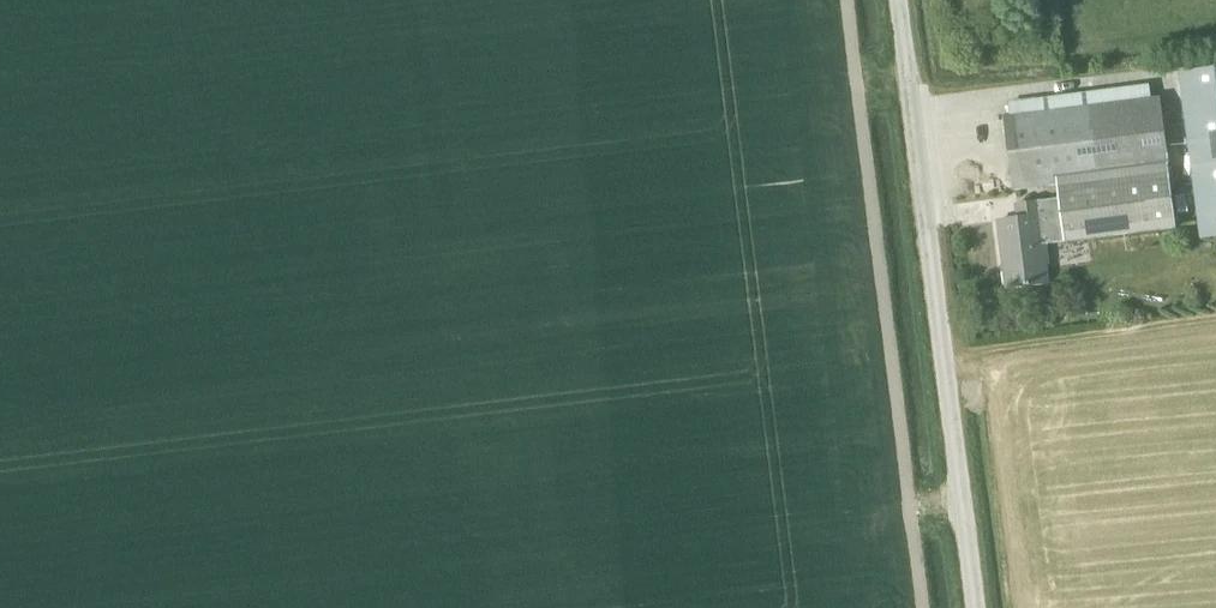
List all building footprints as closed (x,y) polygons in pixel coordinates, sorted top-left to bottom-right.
[(1215,237),(1215,67),(1179,72),(1201,239),(1215,237)] [(1004,117),(1014,190),(1057,185),(1059,199),(1016,204),(1018,218),(999,221),(1007,288),(1046,283),(1044,264),(1047,264),(1044,245),(1176,228),(1159,97),(1004,117)]
